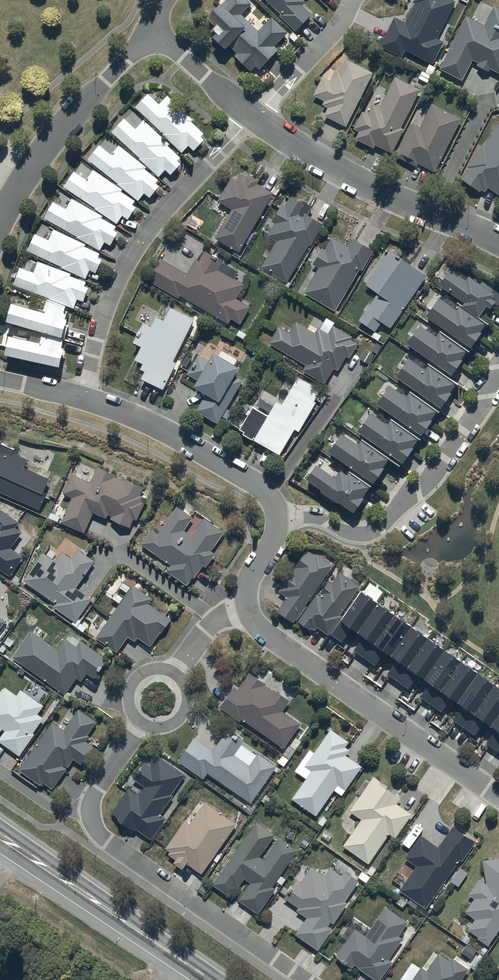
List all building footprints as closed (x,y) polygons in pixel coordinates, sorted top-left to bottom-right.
[(246,0),(225,0),(205,20),(213,28),(211,30),(215,34),(211,37),(224,50),(228,47),(237,55),(235,57),(250,72),(255,67),(258,70),(278,50),(274,46),(287,32),(272,16),(257,31),(240,15),(250,5),(246,0)] [(280,14),(278,16),(295,31),(311,15),(301,5),(304,2),(302,0),(266,0),(280,14)] [(455,2),(455,1),(453,0),(413,0),(412,3),(414,4),(405,22),(394,16),(379,47),(402,58),(405,51),(433,65),(444,42),(437,39),(455,2)] [(465,17),(439,69),(462,81),(472,60),(478,63),(476,67),(488,73),(489,70),(498,75),(498,9),(493,7),(484,26),(465,17)] [(345,128),(372,74),(373,73),(346,60),(339,74),(336,72),(331,82),(322,77),(313,96),(325,102),(322,107),(327,109),(324,117),(345,128)] [(400,129),(419,89),(393,77),(378,108),(372,105),(367,115),(361,112),(353,130),(359,133),(355,141),(373,149),(374,146),(392,155),(404,131),(400,129)] [(159,105),(148,94),(135,108),(163,134),(162,136),(182,154),(189,147),(194,152),(205,140),(201,137),(205,134),(191,122),(193,120),(167,96),(159,105)] [(434,172),(461,120),(461,119),(431,104),(419,127),(412,124),(395,157),(416,168),(418,164),(434,172)] [(125,119),(112,133),(139,159),(139,160),(159,178),(165,171),(170,176),(180,165),(178,163),(181,159),(168,146),(169,145),(143,121),(136,129),(125,119)] [(498,124),(483,147),(481,146),(466,168),(469,169),(461,180),(479,192),(480,190),(484,193),(487,188),(498,196),(498,124)] [(111,155),(99,146),(88,161),(118,184),(117,185),(138,202),(144,194),(150,199),(159,187),(156,184),(159,180),(145,170),(147,168),(118,146),(111,155)] [(64,184),(62,187),(95,208),(94,209),(117,224),(122,217),(127,220),(136,208),(132,206),(135,201),(121,192),(122,190),(93,170),(86,180),(74,172),(66,185),(64,184)] [(239,253),(273,193),(256,184),(258,181),(249,176),(247,178),(240,174),(235,182),(231,179),(217,203),(231,210),(215,239),(239,253)] [(275,206),(279,208),(271,223),(274,224),(267,237),(276,242),(272,250),(267,247),(262,257),(266,259),(261,269),(287,284),(308,246),(310,247),(322,224),(306,216),(311,207),(302,202),(301,204),(290,198),(282,194),(275,206)] [(43,215),(42,218),(77,237),(76,238),(100,251),(104,243),(110,246),(118,233),(114,231),(116,227),(102,219),(103,217),(72,199),(66,209),(53,202),(45,216),(43,215)] [(27,248),(26,251),(85,280),(90,271),(96,274),(102,261),(99,259),(100,255),(85,247),(86,245),(54,230),(49,241),(36,234),(29,248),(27,248)] [(348,247),(331,237),(324,250),(322,249),(313,265),(318,268),(303,294),(334,312),(358,269),(361,271),(372,251),(352,240),(348,247)] [(403,257),(402,259),(389,250),(365,286),(377,294),(358,322),(374,332),(380,322),(390,329),(426,275),(410,264),(411,262),(403,257)] [(161,259),(147,282),(177,299),(179,296),(227,324),(230,319),(239,324),(249,307),(235,299),(244,284),(234,279),(238,272),(204,252),(198,262),(195,260),(186,275),(161,259)] [(20,268),(14,286),(49,299),(49,300),(73,309),(77,300),(83,302),(89,289),(84,287),(86,283),(70,277),(71,274),(38,262),(34,274),(20,268)] [(438,285),(463,304),(461,306),(482,321),(494,304),(498,307),(498,306),(498,295),(482,282),(479,286),(467,277),(463,281),(449,270),(438,285)] [(438,299),(424,318),(470,350),(486,326),(459,307),(456,312),(438,299)] [(13,304),(7,323),(64,340),(68,326),(66,325),(67,321),(65,320),(68,310),(65,309),(65,307),(47,300),(43,313),(13,304)] [(140,380),(162,390),(194,319),(170,307),(163,321),(154,317),(149,327),(142,324),(133,343),(141,347),(134,362),(142,365),(140,371),(144,372),(140,380)] [(278,328),(268,344),(305,366),(301,371),(324,385),(333,369),(337,371),(345,357),(349,359),(358,344),(350,339),(351,337),(333,326),(328,334),(318,328),(315,334),(295,322),(291,329),(283,325),(280,329),(278,328)] [(435,337),(420,326),(407,346),(453,377),(468,355),(437,334),(435,337)] [(42,337),(40,344),(10,338),(5,357),(60,368),(63,356),(65,357),(66,350),(62,349),(64,342),(42,337)] [(238,369),(213,354),(209,361),(198,355),(186,375),(196,380),(192,387),(205,395),(195,412),(217,424),(242,381),(234,376),(238,369)] [(427,367),(425,369),(424,371),(408,360),(401,369),(395,378),(440,409),(456,387),(427,367)] [(281,405),(276,402),(266,418),(251,409),(238,430),(243,433),(242,435),(252,442),(252,441),(279,457),(294,430),(298,433),(316,404),(313,402),(320,391),(297,378),(281,405)] [(406,398),(390,387),(376,406),(421,437),(435,418),(433,417),(437,411),(410,393),(406,398)] [(418,439),(391,420),(387,426),(370,415),(357,434),(402,464),(410,452),(411,453),(417,445),(414,444),(418,439)] [(361,441),(357,445),(357,446),(342,435),(328,453),(372,485),(381,472),(382,473),(388,466),(386,464),(388,461),(361,441)] [(39,511),(47,494),(44,493),(50,479),(24,468),(27,460),(0,447),(0,493),(39,511)] [(340,472),(335,479),(316,465),(305,480),(320,491),(319,492),(336,504),(337,503),(352,514),(362,500),(361,499),(370,487),(349,471),(345,476),(340,472)] [(63,495),(72,498),(61,524),(84,533),(92,513),(106,519),(108,515),(111,517),(110,519),(129,527),(133,520),(137,522),(144,504),(141,503),(143,498),(139,496),(143,487),(97,468),(96,470),(94,469),(90,477),(93,478),(91,482),(71,474),(63,495)] [(152,530),(142,545),(171,565),(166,572),(187,587),(193,578),(194,579),(203,566),(206,569),(216,555),(211,551),(224,533),(204,519),(193,536),(185,530),(193,518),(177,506),(157,534),(152,530)] [(10,577),(24,558),(11,549),(23,533),(16,528),(19,523),(0,510),(0,570),(10,577)] [(44,553),(24,582),(55,604),(52,607),(75,623),(92,599),(76,588),(95,563),(78,551),(72,559),(63,553),(56,562),(44,553)] [(315,558),(306,552),(277,592),(286,598),(276,613),(292,624),(294,620),(296,621),(306,607),(304,606),(332,566),(316,555),(315,558)] [(359,586),(339,573),(332,585),(327,582),(318,595),(316,594),(297,623),(309,631),(311,629),(314,631),(316,628),(328,636),(341,617),(339,616),(359,586)] [(134,586),(96,638),(117,654),(129,638),(135,642),(138,638),(151,648),(171,620),(149,604),(152,599),(134,586)] [(361,593),(331,636),(341,643),(350,630),(362,639),(353,651),(374,666),(383,653),(396,662),(386,675),(407,690),(417,677),(428,685),(419,698),(441,713),(450,701),(462,709),(453,721),(474,736),(483,723),(495,731),(486,744),(498,753),(498,690),(361,593)] [(32,631),(13,658),(65,696),(77,679),(81,682),(87,673),(95,679),(108,661),(82,642),(78,647),(65,638),(58,649),(32,631)] [(241,720),(282,750),(283,751),(280,754),(282,756),(277,763),(283,767),(302,742),(293,735),(301,725),(282,711),(289,701),(250,674),(238,691),(234,688),(219,708),(239,723),(241,720)] [(21,690),(16,696),(5,688),(0,695),(0,733),(2,730),(4,732),(0,737),(0,743),(19,757),(46,721),(38,715),(44,707),(21,690)] [(64,732),(52,724),(20,770),(41,785),(43,783),(53,790),(74,760),(81,765),(94,747),(86,742),(89,737),(87,736),(97,723),(79,710),(64,732)] [(329,729),(328,732),(304,767),(310,771),(290,801),(315,817),(336,786),(345,792),(361,767),(345,757),(349,751),(344,748),(348,742),(329,729)] [(194,738),(177,762),(202,780),(207,774),(249,804),(275,767),(257,754),(248,766),(233,756),(243,742),(227,731),(212,751),(194,738)] [(128,789),(111,813),(150,841),(166,819),(160,815),(172,797),(171,796),(184,776),(157,757),(150,767),(145,764),(134,780),(144,787),(138,796),(128,789)] [(387,787),(372,777),(349,813),(361,820),(343,848),(368,864),(388,835),(394,839),(411,815),(396,805),(400,799),(385,790),(387,787)] [(189,825),(184,822),(165,849),(170,852),(168,855),(174,860),(172,863),(182,870),(185,864),(201,875),(236,825),(205,803),(189,825)] [(259,858),(274,836),(256,823),(212,886),(227,897),(232,888),(235,890),(243,879),(249,883),(237,901),(257,916),(274,891),(271,888),(297,852),(279,839),(263,861),(259,858)] [(475,842),(453,826),(438,848),(421,836),(404,859),(415,867),(398,891),(424,909),(459,860),(461,862),(475,842)] [(481,861),(485,885),(478,880),(467,895),(474,900),(465,912),(475,919),(467,931),(478,938),(476,939),(487,947),(498,930),(498,858),(481,861)] [(358,881),(345,872),(341,876),(330,869),(324,878),(311,868),(300,884),(295,881),(283,898),(298,908),(296,911),(306,918),(294,935),(317,951),(332,930),(327,927),(330,923),(333,925),(347,904),(343,902),(358,881)] [(467,873),(460,868),(451,883),(458,887),(467,873)] [(384,908),(365,937),(354,929),(334,959),(351,970),(354,965),(358,968),(357,969),(374,979),(379,979),(391,963),(387,961),(402,940),(397,937),(407,923),(384,908)] [(437,956),(426,972),(419,967),(410,979),(460,979),(467,969),(452,959),(450,962),(438,954),(437,956)]
